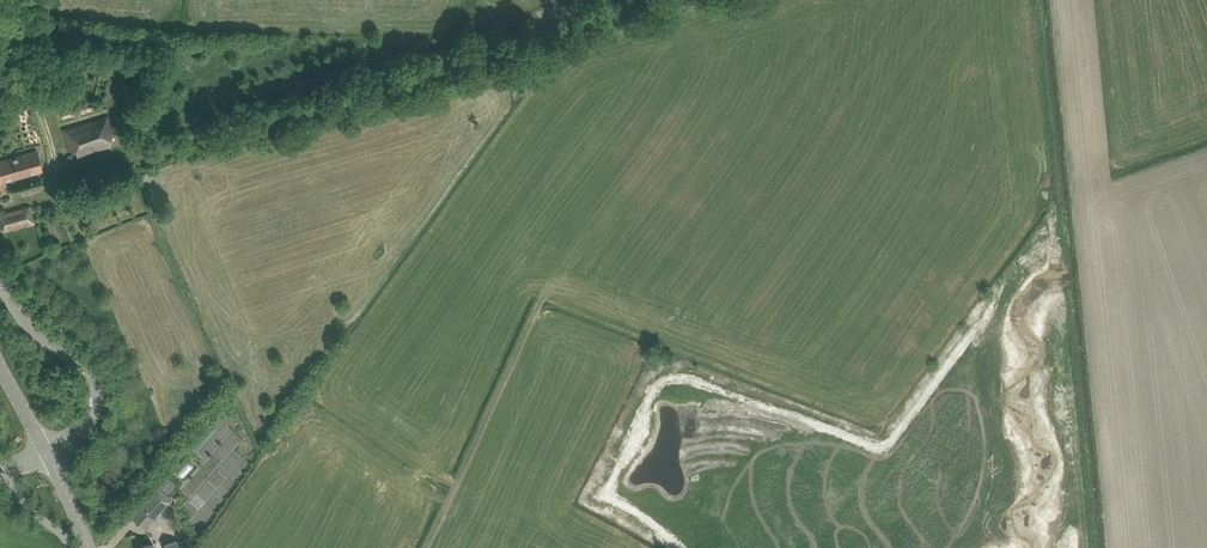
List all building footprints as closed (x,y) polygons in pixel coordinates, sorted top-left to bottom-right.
[(6,102),(5,107),(10,108),(10,109),(19,112),(21,104),(12,102),(11,103),(6,102)] [(107,116),(63,130),(69,150),(75,148),(78,155),(110,145),(108,137),(114,135),(107,116)] [(37,150),(0,161),(0,184),(1,188),(7,186),(5,180),(42,169),(37,150)] [(0,214),(0,219),(3,231),(35,223),(31,206),(0,214)] [(224,404),(213,414),(224,426),(235,417),(224,404)] [(132,517),(145,528),(167,503),(168,504),(173,498),(169,494),(177,485),(164,475),(156,484),(152,490),(154,492),(132,517)]
